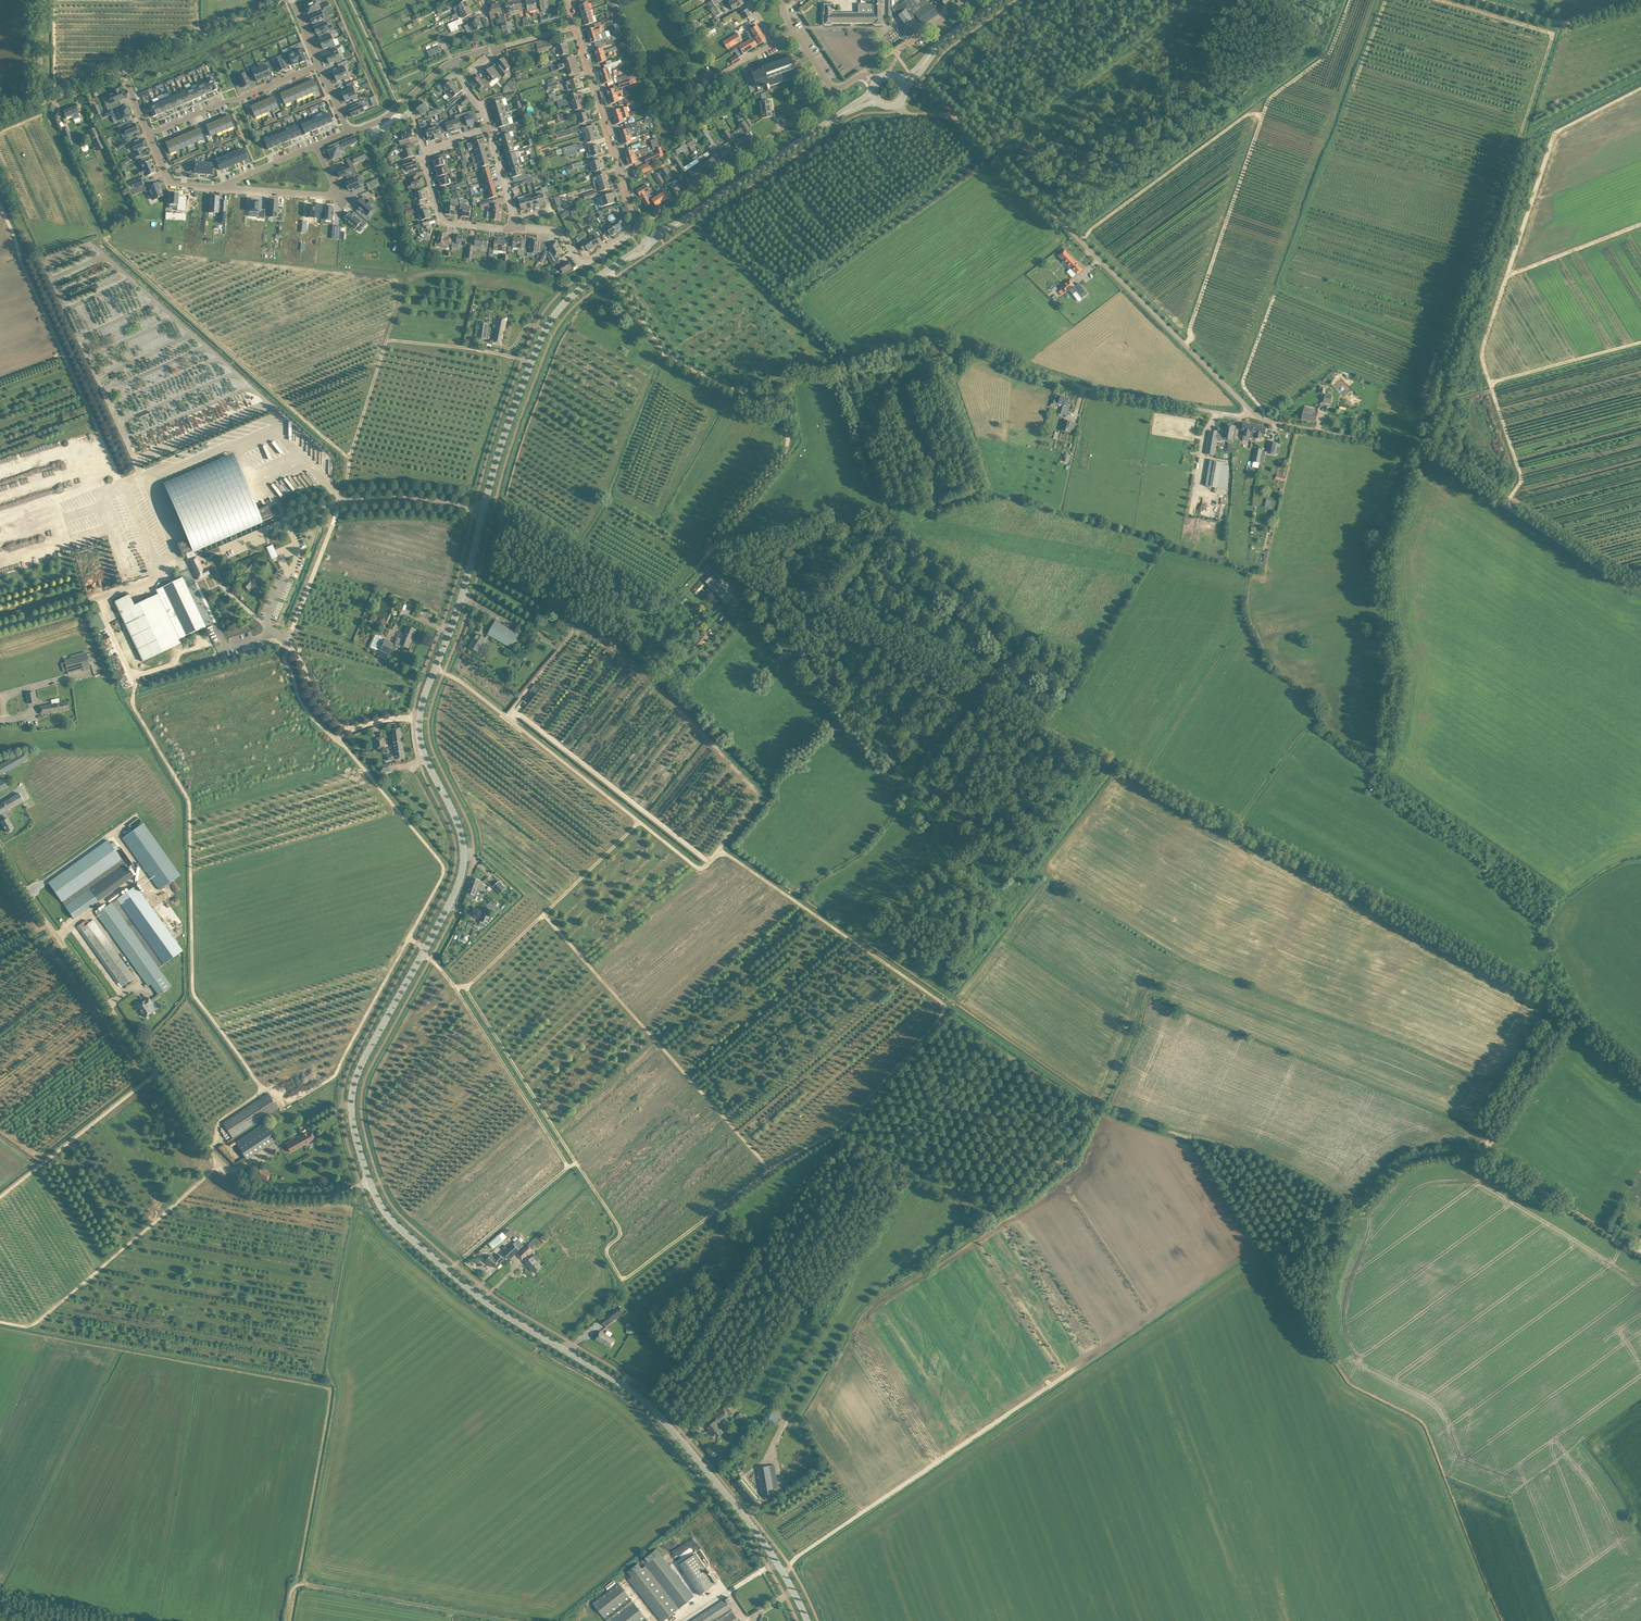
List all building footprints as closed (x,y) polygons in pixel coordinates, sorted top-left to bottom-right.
[(363,4),(366,10),(376,5),(373,0),(363,4)] [(506,6),(508,13),(511,13),(511,11),(515,11),(513,0),(511,0),(505,1),(506,6)] [(515,11),(519,10),(519,11),(522,11),(520,0),(513,0),(515,11)] [(526,1),(528,9),(528,11),(537,10),(536,7),(535,0),(531,0),(530,0),(526,0),(526,1)] [(542,12),(550,11),(548,0),(539,0),(542,12)] [(721,8),(716,0),(713,0),(707,3),(710,9),(711,8),(713,12),(712,13),(721,8)] [(742,0),(734,0),(733,0),(729,3),(733,10),(744,3),(742,0)] [(823,25),(832,25),(832,23),(874,23),(874,25),(882,25),(882,13),(881,13),(881,5),(884,5),(884,0),(874,0),(874,4),(858,4),(858,13),(832,13),(832,4),(824,4),(824,13),(823,13),(823,25)] [(892,6),(905,23),(900,27),(906,35),(908,36),(909,36),(911,36),(912,35),(913,33),(913,32),(912,31),(918,26),(920,28),(920,27),(923,25),(923,26),(938,15),(935,10),(929,3),(925,6),(923,3),(919,6),(915,0),(905,0),(899,5),(897,3),(892,6)] [(321,6),(320,7),(317,1),(305,6),(306,9),(307,11),(308,14),(322,8),(321,6)] [(455,11),(456,14),(469,8),(466,1),(457,5),(459,9),(455,11)] [(323,11),(332,7),(330,2),(327,4),(321,6),(322,8),(323,11)] [(491,18),(494,17),(493,14),(498,13),(499,17),(502,16),(500,8),(499,2),(497,3),(497,2),(496,3),(491,4),(491,7),(489,7),(491,18)] [(588,3),(579,6),(581,12),(590,10),(588,3)] [(376,5),(366,10),(368,14),(378,10),(376,5)] [(442,13),(449,10),(447,5),(439,9),(442,13)] [(456,14),(452,16),(454,21),(455,21),(461,18),(463,18),(467,16),(472,14),(469,8),(456,14)] [(611,10),(608,11),(611,19),(620,17),(617,8),(616,9),(611,10)] [(712,13),(715,18),(723,12),(721,8),(712,13)] [(736,11),(723,19),(725,23),(734,18),(735,20),(734,20),(735,21),(739,18),(741,22),(744,20),(745,20),(745,19),(745,20),(751,16),(747,9),(738,15),(738,16),(736,12),(736,11)] [(378,10),(368,14),(371,21),(381,16),(378,10)] [(590,10),(581,12),(583,19),(592,16),(590,10)] [(326,22),(332,20),(330,16),(325,18),(322,12),(310,17),(310,18),(309,19),(311,23),(312,23),(313,24),(319,21),(320,24),(326,22)] [(592,16),(583,19),(585,25),(594,23),(592,16)] [(454,21),(448,24),(450,29),(457,26),(463,23),(461,18),(455,21),(454,21)] [(467,24),(472,34),(480,31),(478,28),(482,27),(479,19),(471,22),(471,23),(467,24)] [(328,27),(326,22),(320,24),(314,27),(315,29),(314,29),(316,33),(317,33),(317,34),(323,31),(324,34),(334,30),(332,25),(328,27)] [(600,30),(599,27),(598,23),(594,24),(595,27),(593,28),(587,30),(589,36),(601,32),(601,30),(600,30)] [(752,29),(747,32),(751,39),(755,37),(761,33),(757,26),(752,29)] [(607,37),(605,32),(605,31),(603,32),(601,32),(589,36),(591,43),(599,40),(600,40),(600,39),(607,37)] [(335,39),(333,33),(326,36),(326,37),(320,40),(322,45),(335,39)] [(737,33),(723,42),(727,49),(741,41),(740,39),(737,33)] [(739,47),(734,50),(737,55),(738,57),(766,40),(761,33),(755,37),(751,39),(743,44),(739,47)] [(607,37),(600,39),(600,40),(601,44),(617,39),(616,35),(607,37)] [(335,46),(333,40),(335,39),(322,45),(324,49),(330,46),(331,48),(335,46)] [(542,41),(536,43),(537,47),(538,52),(552,48),(551,43),(548,44),(547,41),(542,42),(542,41)] [(300,48),(293,51),(299,63),(305,60),(302,53),(306,52),(302,42),(298,44),(300,48)] [(784,42),(770,48),(773,54),(786,47),(784,42)] [(553,47),(554,50),(558,49),(560,56),(569,53),(567,47),(566,47),(565,44),(553,47)] [(602,47),(594,50),(596,56),(604,54),(607,53),(610,52),(612,51),(615,50),(616,50),(615,47),(603,51),(602,47)] [(342,54),(339,48),(332,51),(333,52),(326,55),(328,60),(342,54)] [(299,63),(293,51),(287,53),(286,51),(283,53),(286,60),(289,59),(292,65),(293,65),(293,66),(299,63)] [(285,69),(283,63),(286,61),(286,60),(285,58),(283,54),(278,57),(279,60),(274,62),(278,72),(279,72),(280,72),(283,71),(283,70),(285,69)] [(342,61),(339,55),(342,54),(328,60),(330,64),(336,61),(337,63),(342,61)] [(606,60),(604,54),(596,56),(598,63),(606,60)] [(762,70),(752,74),(754,79),(757,88),(765,85),(767,91),(793,82),(795,81),(799,80),(798,77),(797,73),(796,70),(797,69),(795,64),(794,64),(792,57),(791,57),(790,54),(761,64),(762,67),(761,68),(762,70)] [(740,60),(738,57),(737,55),(730,59),(730,60),(733,64),(740,60)] [(507,62),(503,57),(497,63),(499,66),(496,68),(498,70),(501,74),(503,77),(509,73),(506,71),(510,68),(506,63),(507,62)] [(557,70),(561,69),(576,64),(574,57),(564,60),(565,64),(556,67),(557,70)] [(265,65),(259,68),(263,78),(266,77),(267,78),(270,77),(269,76),(270,75),(268,71),(272,69),(268,61),(264,63),(265,65)] [(576,64),(561,69),(562,72),(567,71),(568,75),(579,72),(576,64)] [(347,72),(344,66),(339,68),(340,70),(333,73),(335,77),(349,71),(347,72)] [(484,73),(488,78),(489,79),(491,81),(491,82),(494,80),(495,81),(498,78),(499,79),(502,77),(494,67),(492,69),(490,67),(487,70),(487,71),(484,73)] [(263,78),(259,68),(252,71),(251,68),(247,70),(251,78),(254,77),(256,81),(257,81),(257,82),(261,81),(260,80),(263,78)] [(616,69),(609,72),(608,68),(605,69),(599,70),(601,77),(617,72),(616,69)] [(247,80),(251,78),(247,70),(243,72),(244,73),(238,76),(237,73),(233,75),(238,86),(241,84),(242,87),(244,87),(244,88),(248,86),(248,85),(249,84),(247,80)] [(614,76),(624,73),(623,70),(617,72),(601,77),(603,84),(613,80),(614,78),(614,77),(614,76)] [(352,77),(349,71),(335,77),(337,82),(344,79),(345,82),(350,80),(349,78),(352,77)] [(664,71),(662,74),(662,75),(669,80),(672,77),(664,71)] [(628,74),(616,78),(618,83),(629,79),(628,74)] [(662,75),(660,77),(667,83),(669,80),(662,75)] [(479,76),(471,82),(474,86),(475,85),(479,90),(483,87),(485,90),(489,87),(491,86),(488,83),(487,81),(486,80),(483,82),(479,76)] [(218,89),(213,77),(207,80),(212,91),(218,89)] [(572,80),(565,82),(567,86),(568,91),(572,90),(576,89),(581,87),(580,82),(579,83),(577,78),(572,80)] [(680,78),(674,86),(677,88),(680,91),(686,83),(683,81),(684,81),(680,78)] [(313,79),(308,82),(312,92),(318,90),(313,79)] [(631,84),(633,83),(632,79),(629,79),(618,83),(619,88),(621,88),(631,85),(631,84)] [(212,91),(207,80),(208,82),(203,84),(202,82),(207,94),(212,91)] [(358,91),(353,81),(346,84),(349,90),(342,93),(344,97),(358,91)] [(448,92),(456,86),(451,81),(445,85),(443,82),(438,85),(436,87),(441,92),(443,91),(446,94),(448,92)] [(659,81),(653,89),(656,91),(656,92),(659,94),(665,87),(662,84),(659,81)] [(207,94),(202,82),(196,84),(201,96),(207,94)] [(308,82),(302,84),(307,95),(312,92),(308,82)] [(549,91),(559,88),(557,82),(547,85),(546,86),(547,91),(549,90),(549,91)] [(190,84),(185,86),(186,89),(191,100),(196,98),(191,86),(190,84)] [(201,96),(196,84),(197,87),(192,89),(191,86),(196,98),(201,96)] [(302,84),(297,87),(301,97),(307,95),(302,84)] [(797,85),(794,86),(795,87),(793,89),(794,93),(797,94),(798,95),(800,94),(799,93),(801,91),(800,86),(797,86),(797,85)] [(451,105),(453,103),(457,100),(454,97),(460,92),(456,86),(448,92),(450,95),(448,97),(449,97),(446,99),(451,105)] [(297,87),(291,89),(296,99),(301,97),(297,87)] [(667,90),(664,94),(672,100),(674,97),(677,93),(669,87),(667,90)] [(607,91),(606,92),(607,94),(608,94),(609,97),(623,93),(621,88),(619,88),(615,90),(615,88),(607,90),(607,91)] [(107,106),(106,106),(108,110),(109,110),(111,109),(115,107),(113,103),(115,102),(116,102),(124,99),(120,91),(119,91),(119,89),(112,92),(113,93),(107,95),(108,95),(110,101),(108,102),(109,105),(107,106)] [(191,100),(186,89),(185,89),(187,91),(182,93),(181,91),(180,91),(185,103),(191,100)] [(291,89),(286,91),(290,102),(296,99),(291,89)] [(185,103),(180,91),(175,93),(180,105),(185,103)] [(290,102),(286,91),(280,94),(285,104),(290,102)] [(359,100),(355,92),(358,91),(344,97),(346,102),(352,99),(354,102),(359,100)] [(708,91),(701,96),(705,104),(706,104),(713,100),(708,91)] [(180,105),(175,93),(170,96),(174,107),(180,105)] [(567,105),(583,100),(581,93),(570,96),(571,98),(571,100),(566,101),(567,105)] [(623,93),(609,97),(611,104),(619,101),(618,98),(621,97),(620,96),(623,95),(623,93)] [(760,102),(762,118),(772,117),(770,100),(766,101),(765,93),(760,95),(761,102),(760,102)] [(493,106),(494,108),(504,105),(502,99),(504,99),(503,95),(496,97),(497,100),(491,102),(492,107),(493,106)] [(174,107),(170,96),(164,98),(169,110),(174,107)] [(463,106),(470,101),(467,96),(460,102),(463,106)] [(157,97),(152,99),(153,103),(158,114),(164,112),(159,100),(157,97)] [(273,97),(267,99),(272,110),(277,107),(273,97)] [(169,110),(164,98),(159,100),(164,112),(169,110)] [(571,100),(571,98),(565,99),(562,99),(557,100),(559,107),(567,105),(566,101),(571,100)] [(267,99),(262,101),(266,112),(272,110),(267,99)] [(350,112),(349,112),(351,117),(352,116),(353,117),(365,112),(363,107),(367,106),(365,100),(356,104),(358,107),(350,111),(350,112)] [(425,104),(424,104),(421,100),(418,103),(414,106),(417,110),(418,110),(420,113),(422,115),(423,114),(425,113),(426,113),(426,114),(429,113),(430,116),(435,115),(439,114),(437,109),(430,112),(429,111),(430,110),(430,109),(425,104)] [(575,110),(580,109),(585,107),(583,100),(567,105),(568,108),(574,106),(575,110)] [(262,101),(256,104),(261,114),(266,112),(262,101)] [(714,105),(711,107),(716,115),(719,113),(723,111),(718,102),(714,105)] [(158,114),(153,103),(148,105),(153,117),(158,114)] [(261,114),(256,104),(251,106),(255,117),(261,114)] [(685,104),(682,107),(687,115),(690,113),(690,112),(686,105),(685,104)] [(76,105),(63,110),(65,115),(66,118),(72,116),(73,120),(80,117),(78,113),(79,113),(78,110),(76,105)] [(97,105),(92,108),(96,116),(101,113),(97,105)] [(504,105),(494,108),(496,115),(506,112),(504,105)] [(131,116),(127,106),(117,111),(119,115),(117,116),(119,121),(125,118),(126,120),(131,118),(130,116),(131,116)] [(626,106),(617,109),(612,111),(614,118),(628,113),(626,106)] [(101,113),(99,114),(101,118),(103,117),(104,118),(113,114),(111,109),(109,110),(101,113)] [(508,118),(512,117),(510,110),(506,112),(496,115),(497,121),(508,118)] [(466,112),(460,114),(464,126),(467,125),(468,125),(468,126),(470,126),(470,127),(475,125),(474,123),(477,122),(478,122),(475,112),(475,111),(474,111),(472,112),(472,115),(468,116),(466,112)] [(579,124),(586,122),(591,120),(589,112),(576,115),(579,124)] [(634,115),(635,115),(634,112),(633,112),(628,113),(614,118),(616,124),(621,122),(624,122),(625,125),(631,124),(629,117),(634,115)] [(332,122),(328,113),(323,115),(327,125),(332,122)] [(696,116),(692,118),(697,126),(701,124),(704,122),(699,113),(695,116),(696,116)] [(456,119),(452,121),(455,131),(460,130),(459,130),(459,129),(461,128),(461,127),(464,126),(460,114),(455,116),(456,119)] [(666,117),(663,119),(668,127),(672,125),(672,124),(675,122),(670,114),(666,116),(666,117)] [(327,125),(323,115),(317,118),(321,127),(327,125)] [(228,116),(223,118),(227,129),(233,126),(228,116)] [(223,118),(217,121),(222,131),(227,129),(223,118)] [(321,127),(317,118),(312,120),(316,129),(321,127)] [(446,118),(441,120),(441,121),(443,128),(445,132),(448,131),(448,132),(451,132),(451,133),(455,131),(452,121),(448,122),(446,118)] [(498,128),(503,126),(506,125),(507,129),(514,127),(518,125),(517,122),(509,124),(508,118),(497,121),(498,123),(497,123),(498,128)] [(316,129),(312,120),(307,122),(311,131),(316,129)] [(217,121),(212,123),(216,133),(222,131),(217,121)] [(435,125),(431,126),(435,139),(439,138),(439,137),(441,136),(439,129),(443,128),(441,121),(434,123),(435,125)] [(632,132),(631,128),(640,125),(639,121),(631,124),(625,125),(627,129),(624,130),(619,131),(621,138),(640,132),(639,128),(634,130),(634,131),(632,132)] [(749,128),(749,127),(745,121),(739,125),(743,131),(744,132),(749,128)] [(126,122),(118,126),(122,134),(125,132),(127,136),(127,137),(131,135),(131,134),(138,131),(137,131),(138,130),(137,126),(136,127),(134,123),(128,126),(126,122)] [(301,125),(305,134),(311,131),(307,122),(301,125)] [(216,133),(212,123),(206,125),(210,136),(216,133)] [(425,125),(420,127),(422,134),(427,133),(429,140),(431,139),(431,141),(435,139),(431,126),(428,127),(427,125),(425,125)] [(580,133),(583,132),(587,131),(588,135),(597,132),(595,125),(582,129),(579,129),(580,133)] [(685,125),(677,130),(679,133),(678,134),(681,137),(689,132),(687,129),(685,125)] [(301,136),(297,126),(291,129),(295,138),(301,136)] [(101,140),(95,127),(89,131),(93,139),(92,139),(94,143),(95,143),(95,144),(98,150),(101,149),(104,147),(101,140)] [(514,127),(507,129),(504,130),(505,134),(499,136),(501,142),(502,142),(511,139),(514,138),(512,131),(515,130),(514,127)] [(67,128),(62,130),(66,142),(71,140),(67,128)] [(199,128),(193,131),(197,141),(203,139),(199,128)] [(295,138),(291,129),(286,131),(290,140),(295,138)] [(399,138),(400,145),(410,142),(409,138),(413,137),(411,129),(405,130),(405,131),(401,132),(397,134),(399,138)] [(557,139),(558,138),(571,134),(573,134),(571,129),(566,130),(565,130),(564,131),(560,132),(555,133),(557,139)] [(671,129),(662,134),(665,138),(667,141),(675,136),(673,132),(673,133),(671,129)] [(709,134),(709,133),(707,129),(703,131),(710,142),(714,149),(718,147),(709,134)] [(745,146),(737,135),(732,138),(727,130),(722,133),(729,144),(732,142),(738,151),(745,146)] [(193,131),(188,133),(192,144),(197,141),(193,131)] [(290,140),(286,131),(281,133),(284,143),(290,140)] [(744,132),(743,131),(737,135),(745,146),(751,142),(744,132)] [(597,132),(588,135),(589,138),(585,140),(586,143),(599,139),(597,132)] [(639,132),(621,138),(623,144),(628,143),(632,142),(630,138),(640,136),(639,132)] [(188,133),(182,135),(187,146),(192,144),(188,133)] [(284,143),(281,133),(275,136),(279,145),(284,143)] [(182,135),(177,138),(181,148),(187,146),(182,135)] [(329,151),(331,155),(330,156),(332,160),(332,159),(333,160),(342,156),(339,150),(357,142),(354,135),(340,141),(335,144),(336,148),(329,151)] [(279,145),(275,136),(270,138),(274,147),(279,145)] [(471,143),(467,144),(469,149),(469,150),(474,149),(484,146),(482,139),(478,141),(477,137),(470,139),(471,143)] [(689,147),(695,143),(691,137),(685,141),(689,147)] [(141,138),(131,143),(134,151),(135,150),(136,154),(133,155),(135,159),(145,155),(143,150),(143,151),(141,147),(144,146),(144,145),(145,145),(143,141),(142,141),(141,138)] [(177,138),(171,140),(176,151),(181,148),(177,138)] [(264,140),(268,150),(274,147),(270,138),(264,140)] [(660,148),(657,138),(654,139),(650,140),(652,146),(653,150),(656,149),(660,148)] [(511,139),(502,142),(504,147),(513,145),(511,139)] [(176,151),(171,140),(166,143),(170,153),(176,151)] [(516,143),(513,145),(504,147),(506,153),(515,150),(514,148),(517,146),(516,143)] [(728,147),(730,146),(728,143),(724,146),(719,149),(718,149),(721,153),(722,155),(725,160),(725,159),(733,154),(730,150),(728,147)] [(399,148),(394,151),(397,155),(401,152),(403,152),(404,156),(405,159),(406,158),(409,157),(414,156),(412,147),(409,148),(408,144),(403,146),(402,146),(399,148)] [(576,144),(562,148),(564,153),(569,152),(577,149),(576,144)] [(599,145),(594,146),(587,149),(589,152),(592,151),(593,156),(598,154),(602,153),(599,145)] [(711,154),(705,158),(707,161),(712,168),(718,164),(716,161),(717,160),(713,154),(716,152),(711,145),(707,148),(711,154)] [(473,153),(471,154),(472,156),(475,155),(486,152),(484,146),(474,149),(475,152),(473,153)] [(660,148),(656,149),(657,153),(644,159),(647,164),(664,156),(661,147),(660,148)] [(640,154),(646,152),(645,148),(639,150),(639,151),(634,152),(633,149),(630,150),(624,152),(626,158),(635,156),(637,155),(640,154)] [(247,158),(243,149),(238,151),(242,161),(247,158)] [(242,161),(238,151),(232,153),(236,163),(242,161)] [(364,151),(352,156),(355,163),(367,158),(364,151)] [(511,153),(506,155),(508,160),(520,157),(518,151),(515,152),(511,153)] [(486,152),(475,155),(477,161),(487,158),(486,152)] [(227,156),(231,165),(236,163),(232,153),(227,156)] [(435,160),(433,160),(434,162),(435,167),(437,167),(448,163),(445,154),(434,157),(435,160)] [(391,164),(394,162),(390,155),(386,158),(391,164)] [(636,158),(638,158),(637,155),(635,156),(626,158),(628,165),(634,163),(637,162),(636,158)] [(231,165),(227,156),(222,158),(226,168),(231,165)] [(520,157),(508,160),(509,166),(521,162),(520,157)] [(226,168),(222,158),(216,160),(220,170),(226,168)] [(476,165),(475,167),(475,170),(479,169),(479,168),(484,166),(489,165),(487,158),(477,161),(478,165),(476,165)] [(705,158),(699,162),(706,172),(712,168),(705,158)] [(142,175),(143,178),(155,172),(155,171),(153,165),(152,165),(150,160),(146,162),(144,159),(138,162),(140,165),(141,164),(143,169),(142,169),(144,174),(142,175)] [(408,172),(413,171),(418,169),(417,166),(418,166),(417,163),(416,163),(416,162),(413,162),(412,159),(407,161),(402,162),(404,168),(407,168),(408,172)] [(602,159),(597,161),(590,163),(587,164),(588,167),(591,166),(593,172),(600,170),(601,170),(601,169),(604,168),(602,164),(603,163),(602,159)] [(646,164),(639,168),(641,174),(657,167),(657,165),(655,163),(654,160),(646,164)] [(683,173),(687,171),(679,160),(675,163),(683,173)] [(511,171),(509,171),(509,172),(520,169),(519,166),(522,165),(521,162),(509,166),(511,171)] [(699,162),(693,166),(700,176),(706,172),(699,162)] [(440,176),(451,173),(448,163),(437,167),(438,169),(436,170),(437,172),(438,177),(440,176)] [(664,164),(658,167),(658,168),(660,171),(675,193),(682,188),(676,180),(672,183),(669,179),(673,177),(666,167),(664,164)] [(352,172),(349,165),(337,170),(340,177),(346,175),(347,178),(358,174),(356,170),(352,172)] [(693,166),(687,170),(691,176),(694,180),(700,176),(693,166)] [(489,168),(484,169),(481,170),(482,173),(480,174),(481,176),(491,173),(489,168)] [(520,169),(509,172),(511,178),(518,176),(519,180),(526,179),(531,177),(530,175),(530,174),(525,175),(525,172),(523,171),(521,172),(520,169)] [(658,172),(654,175),(660,185),(665,182),(658,172)] [(455,177),(452,178),(451,173),(440,176),(441,179),(439,179),(439,181),(441,186),(446,185),(450,184),(456,182),(455,177)] [(412,188),(417,186),(423,185),(422,184),(423,183),(422,181),(421,181),(420,177),(418,177),(417,174),(412,175),(409,176),(410,180),(409,180),(412,188)] [(594,185),(608,181),(605,174),(596,176),(597,180),(593,181),(594,185)] [(346,183),(345,184),(347,188),(348,188),(348,189),(349,190),(352,189),(353,191),(353,192),(364,188),(363,184),(359,185),(356,179),(355,179),(354,177),(349,179),(350,181),(346,183)] [(141,178),(131,182),(133,188),(136,187),(144,184),(143,184),(141,178)] [(377,179),(366,183),(369,190),(373,189),(380,186),(377,179)] [(483,185),(484,188),(494,185),(492,179),(485,181),(486,184),(483,185)] [(608,181),(594,185),(595,189),(599,187),(600,191),(610,188),(608,181)] [(158,198),(159,198),(159,197),(163,195),(159,186),(158,186),(156,183),(148,187),(153,200),(157,198),(158,198)] [(645,193),(649,190),(646,185),(637,190),(640,196),(640,195),(646,205),(651,203),(650,202),(653,201),(656,206),(663,201),(659,195),(656,197),(655,195),(651,196),(648,198),(645,193)] [(542,190),(536,192),(537,196),(540,206),(544,204),(544,202),(546,202),(544,198),(547,197),(548,199),(548,197),(550,197),(549,192),(546,192),(545,187),(541,188),(542,190)] [(659,195),(663,201),(670,196),(666,191),(664,188),(661,190),(663,192),(659,195)] [(416,206),(420,204),(425,203),(424,199),(427,198),(424,190),(412,194),(416,206)] [(488,199),(492,198),(497,196),(496,190),(488,193),(489,195),(487,196),(488,199)] [(579,198),(578,199),(578,201),(590,198),(598,195),(597,191),(589,193),(583,195),(581,196),(581,198),(579,199),(579,198)] [(170,193),(169,204),(177,204),(177,207),(177,209),(177,210),(185,211),(186,196),(178,196),(178,194),(175,193),(175,192),(170,192),(170,193)] [(610,194),(597,198),(599,207),(609,204),(614,203),(613,198),(617,196),(616,192),(610,194)] [(533,196),(533,195),(532,193),(530,193),(530,195),(533,205),(535,205),(536,207),(540,206),(537,196),(534,196),(533,196)] [(210,195),(209,213),(209,212),(218,213),(218,210),(220,210),(219,222),(219,223),(219,222),(225,223),(227,200),(226,200),(226,201),(221,201),(221,200),(221,201),(219,201),(219,196),(219,197),(210,196),(210,195)] [(531,206),(533,205),(530,195),(530,196),(528,196),(529,198),(525,199),(528,209),(532,208),(531,206)] [(528,209),(525,199),(524,196),(518,198),(518,199),(521,209),(523,208),(524,210),(528,209)] [(561,196),(554,198),(558,211),(564,209),(561,196)] [(358,208),(363,212),(361,215),(367,221),(370,218),(367,215),(373,209),(369,205),(371,202),(368,199),(365,202),(361,198),(356,203),(358,205),(357,206),(358,208)] [(250,200),(250,211),(258,212),(257,217),(265,218),(265,210),(258,209),(259,207),(259,208),(259,204),(259,201),(256,200),(256,199),(251,199),(251,200),(250,200)] [(459,210),(459,204),(458,199),(457,199),(456,199),(451,201),(451,203),(446,203),(445,208),(446,208),(446,214),(454,215),(455,209),(459,210)] [(269,200),(268,213),(272,214),(273,214),(277,214),(278,201),(269,200)] [(463,214),(463,215),(463,216),(465,216),(470,217),(471,211),(471,206),(467,206),(467,205),(466,205),(464,204),(463,200),(460,201),(460,204),(459,213),(463,214)] [(488,211),(488,212),(491,212),(490,219),(501,221),(502,214),(501,214),(501,212),(502,211),(499,210),(499,209),(500,209),(498,204),(488,207),(488,211)] [(308,205),(307,217),(315,218),(316,206),(308,205)] [(421,220),(426,219),(432,217),(429,209),(426,210),(425,205),(416,208),(418,215),(420,215),(421,220)] [(333,212),(334,207),(326,207),(326,212),(322,212),(321,224),(325,224),(325,220),(333,220),(333,215),(334,212),(333,212)] [(566,216),(570,213),(568,210),(561,214),(563,218),(566,216)] [(368,223),(354,211),(352,214),(350,212),(344,219),(356,229),(360,223),(364,227),(368,223)] [(609,220),(611,223),(617,232),(622,228),(619,222),(621,221),(622,222),(623,222),(617,214),(614,216),(613,215),(612,215),(611,215),(610,215),(609,216),(608,218),(608,219),(609,220)] [(429,226),(428,222),(423,223),(416,225),(417,230),(418,229),(420,234),(424,238),(429,240),(431,233),(432,228),(432,229),(431,228),(430,227),(429,226),(430,226),(430,225),(429,226)] [(600,226),(602,229),(605,234),(606,233),(605,232),(607,230),(611,236),(617,232),(611,223),(608,225),(606,222),(600,226)] [(341,226),(333,226),(332,239),(340,239),(340,230),(341,226)] [(600,237),(597,233),(592,226),(587,230),(591,236),(588,238),(594,247),(600,244),(596,238),(599,236),(600,238),(600,237)] [(441,246),(441,244),(446,245),(446,244),(451,245),(452,237),(447,236),(447,233),(438,232),(437,242),(436,242),(435,246),(436,247),(440,247),(441,246)] [(588,251),(594,247),(588,238),(585,234),(585,235),(584,235),(580,238),(579,236),(575,238),(577,241),(583,249),(582,247),(584,246),(588,251)] [(452,246),(452,248),(459,249),(459,244),(459,243),(465,244),(465,245),(466,245),(466,241),(467,235),(462,235),(462,236),(457,235),(457,241),(453,240),(452,246)] [(488,244),(489,238),(476,237),(475,242),(474,246),(473,245),(473,250),(476,251),(476,250),(481,251),(481,247),(487,247),(488,244)] [(524,258),(525,250),(525,244),(522,244),(522,238),(514,237),(513,247),(518,248),(518,254),(520,255),(520,258),(524,258)] [(505,251),(505,246),(506,240),(501,240),(502,239),(495,238),(494,244),(491,244),(491,242),(489,254),(493,254),(494,250),(505,251)] [(525,251),(525,252),(529,253),(528,253),(537,254),(537,252),(542,253),(544,250),(544,249),(540,247),(541,241),(537,241),(537,239),(530,238),(530,244),(529,249),(525,248),(525,250),(525,251)] [(558,247),(559,246),(556,241),(552,244),(548,246),(554,256),(554,257),(551,259),(554,263),(559,259),(561,258),(559,254),(562,253),(559,248),(558,247)] [(539,259),(539,260),(543,262),(546,254),(548,251),(544,250),(542,253),(541,255),(539,259)] [(1076,274),(1079,272),(1082,269),(1064,250),(1058,255),(1070,268),(1076,273),(1076,274)] [(568,261),(562,264),(559,259),(554,263),(552,265),(554,269),(555,268),(557,272),(561,270),(565,275),(573,271),(572,268),(568,261)] [(1038,267),(1031,275),(1034,279),(1042,271),(1038,267)] [(1061,289),(1058,291),(1061,295),(1064,293),(1065,293),(1070,288),(1066,283),(1060,288),(1061,289)] [(1079,283),(1070,291),(1072,294),(1076,291),(1081,298),(1087,294),(1079,283)] [(492,342),(496,342),(502,344),(508,317),(498,315),(492,342)] [(486,340),(489,323),(479,322),(477,338),(486,340)] [(1340,379),(1335,384),(1338,387),(1336,388),(1344,396),(1350,390),(1340,379)] [(1325,393),(1323,402),(1331,403),(1332,396),(1333,390),(1328,389),(1326,388),(1325,393)] [(1069,398),(1060,396),(1060,397),(1055,396),(1053,404),(1058,405),(1058,403),(1063,404),(1062,409),(1061,414),(1067,416),(1070,406),(1067,405),(1069,398)] [(1303,411),(1302,419),(1316,421),(1318,414),(1313,413),(1314,409),(1304,408),(1304,411),(1303,411)] [(1061,430),(1069,432),(1070,425),(1072,422),(1064,419),(1061,430)] [(1250,436),(1253,437),(1255,425),(1243,423),(1242,430),(1245,430),(1244,436),(1250,437),(1250,436)] [(1209,432),(1208,440),(1214,441),(1215,442),(1215,441),(1215,437),(1217,438),(1217,439),(1224,440),(1225,438),(1226,438),(1232,439),(1235,426),(1227,424),(1225,435),(1218,434),(1218,433),(1209,432)] [(1267,427),(1255,425),(1253,437),(1255,437),(1255,438),(1261,439),(1262,437),(1262,434),(1265,434),(1267,427)] [(1277,446),(1278,443),(1269,441),(1267,452),(1271,452),(1271,454),(1276,455),(1276,453),(1277,446)] [(1207,445),(1205,454),(1215,455),(1216,446),(1213,446),(1207,445)] [(1262,451),(1263,449),(1256,448),(1255,453),(1254,454),(1253,461),(1259,463),(1260,463),(1260,461),(1262,451)] [(268,505),(255,510),(232,457),(167,485),(190,539),(177,544),(182,555),(186,554),(188,560),(187,561),(190,567),(197,580),(209,573),(207,569),(205,570),(197,555),(197,556),(194,550),(272,516),(268,505)] [(1206,486),(1221,489),(1225,465),(1226,463),(1222,462),(1211,460),(1206,486)] [(278,556),(273,544),(266,547),(271,559),(278,556)] [(247,575),(255,566),(250,562),(242,570),(247,575)] [(703,579),(708,584),(711,581),(723,594),(730,587),(725,580),(710,563),(704,568),(709,574),(703,579)] [(256,592),(260,588),(262,586),(257,581),(259,579),(252,573),(250,575),(248,577),(244,581),(245,582),(242,584),(247,588),(249,585),(256,592)] [(114,601),(117,606),(143,662),(182,643),(180,639),(186,636),(187,636),(206,626),(182,577),(162,586),(163,587),(157,589),(159,593),(134,605),(129,594),(114,601)] [(700,581),(692,590),(696,594),(697,594),(705,585),(704,585),(700,581)] [(714,605),(714,609),(717,611),(721,611),(723,608),(724,605),(721,602),(717,602),(714,605)] [(100,612),(92,616),(99,631),(107,627),(100,612)] [(498,640),(506,627),(495,621),(488,634),(498,640)] [(541,621),(537,628),(556,639),(560,632),(541,621)] [(416,630),(411,627),(407,626),(402,639),(398,638),(395,645),(400,647),(401,644),(404,645),(409,647),(416,630)] [(703,632),(692,645),(698,650),(708,637),(703,632)] [(485,645),(483,643),(486,638),(477,633),(469,647),(471,648),(472,649),(472,648),(478,651),(477,652),(481,655),(481,654),(484,649),(484,650),(484,649),(482,648),(485,645)] [(389,654),(394,644),(385,640),(381,648),(380,650),(389,654)] [(86,654),(65,660),(68,673),(90,667),(86,654)] [(26,693),(28,703),(36,702),(34,692),(26,693)] [(39,706),(41,714),(68,709),(67,701),(39,706)] [(392,729),(394,747),(403,746),(401,727),(392,729)] [(383,737),(376,738),(378,749),(384,748),(383,737)] [(395,754),(394,754),(395,760),(396,759),(405,758),(403,746),(394,747),(395,754)] [(23,752),(0,765),(0,775),(27,760),(23,752)] [(391,763),(380,765),(381,772),(392,770),(391,763)] [(0,780),(0,791),(8,787),(3,778),(0,780)] [(0,804),(0,814),(1,814),(4,820),(1,822),(7,832),(12,829),(13,828),(7,818),(6,815),(5,815),(4,812),(7,810),(23,801),(19,793),(0,804)] [(160,890),(180,875),(139,817),(128,825),(132,831),(122,838),(160,890)] [(121,847),(115,851),(107,840),(48,882),(62,901),(63,901),(66,905),(65,906),(74,919),(78,915),(96,903),(107,895),(133,876),(127,868),(133,864),(121,847)] [(480,880),(473,877),(470,885),(480,889),(484,893),(485,892),(487,890),(483,885),(484,881),(480,880)] [(500,893),(505,888),(499,881),(493,887),(500,893)] [(164,964),(183,950),(136,885),(112,902),(96,914),(147,986),(150,984),(158,994),(158,995),(159,994),(171,985),(171,984),(172,983),(170,980),(169,981),(159,968),(163,964),(164,964)] [(484,893),(480,889),(470,885),(468,892),(469,893),(468,895),(473,897),(473,898),(479,901),(480,899),(481,900),(483,895),(484,893)] [(494,903),(491,906),(498,913),(501,910),(494,903)] [(480,920),(487,923),(487,921),(490,922),(492,917),(489,916),(483,913),(480,920)] [(135,977),(111,944),(93,920),(88,923),(86,920),(76,927),(116,982),(119,981),(122,986),(135,977)] [(460,939),(462,933),(460,932),(457,941),(465,943),(465,941),(460,939)] [(469,935),(463,933),(462,933),(460,939),(465,941),(467,942),(469,935)] [(153,1003),(150,1000),(149,998),(145,1000),(141,1003),(137,1006),(142,1013),(144,1017),(149,1014),(153,1011),(149,1006),(153,1003)] [(268,1093),(228,1120),(223,1123),(233,1138),(237,1135),(278,1108),(268,1093)] [(247,1159),(251,1156),(275,1140),(264,1123),(240,1139),(236,1142),(247,1159)] [(286,1144),(288,1147),(291,1152),(315,1139),(310,1130),(298,1137),(286,1144)] [(879,1165),(878,1166),(875,1163),(872,1167),(877,1172),(880,1169),(879,1168),(881,1167),(879,1165)] [(255,1176),(267,1182),(270,1175),(264,1172),(265,1171),(259,1168),(255,1176)] [(507,1237),(512,1232),(509,1228),(503,1233),(507,1237)] [(488,1243),(493,1249),(507,1237),(502,1232),(488,1243)] [(545,1243),(549,1239),(544,1234),(540,1238),(545,1243)] [(538,1235),(523,1248),(517,1254),(522,1260),(532,1250),(531,1248),(534,1245),(533,1243),(537,1239),(540,1237),(538,1235)] [(503,1252),(509,1259),(521,1248),(517,1243),(515,1245),(513,1243),(503,1252)] [(504,1258),(500,1255),(498,1253),(494,1258),(491,1255),(489,1257),(485,1261),(489,1264),(490,1263),(494,1267),(498,1262),(499,1263),(501,1261),(504,1258)] [(535,1272),(539,1268),(542,1266),(532,1256),(525,1263),(532,1270),(532,1269),(535,1272)] [(606,1326),(624,1312),(618,1305),(601,1320),(600,1319),(606,1327),(606,1326)] [(600,1331),(595,1340),(610,1348),(615,1340),(600,1331)] [(718,1423),(731,1412),(727,1407),(724,1410),(722,1408),(721,1409),(717,1413),(713,1416),(716,1420),(708,1427),(710,1429),(708,1431),(713,1436),(714,1435),(715,1435),(716,1434),(717,1432),(720,1436),(724,1432),(725,1431),(723,1430),(721,1429),(719,1427),(719,1426),(717,1428),(714,1425),(718,1422),(718,1423)] [(740,1412),(736,1416),(741,1421),(745,1417),(741,1413),(740,1412)] [(762,1495),(773,1493),(769,1465),(758,1467),(762,1495)] [(685,1543),(687,1547),(696,1543),(694,1538),(685,1543)] [(641,1560),(645,1566),(642,1568),(632,1576),(631,1576),(628,1579),(661,1620),(663,1620),(669,1616),(671,1619),(674,1616),(672,1614),(694,1596),(656,1548),(641,1560)] [(695,1554),(679,1564),(699,1595),(715,1584),(695,1554)] [(632,1576),(642,1568),(638,1563),(627,1571),(631,1576),(632,1576)] [(618,1583),(593,1603),(607,1620),(648,1620),(618,1583)] [(725,1599),(691,1620),(739,1620),(725,1599)]
